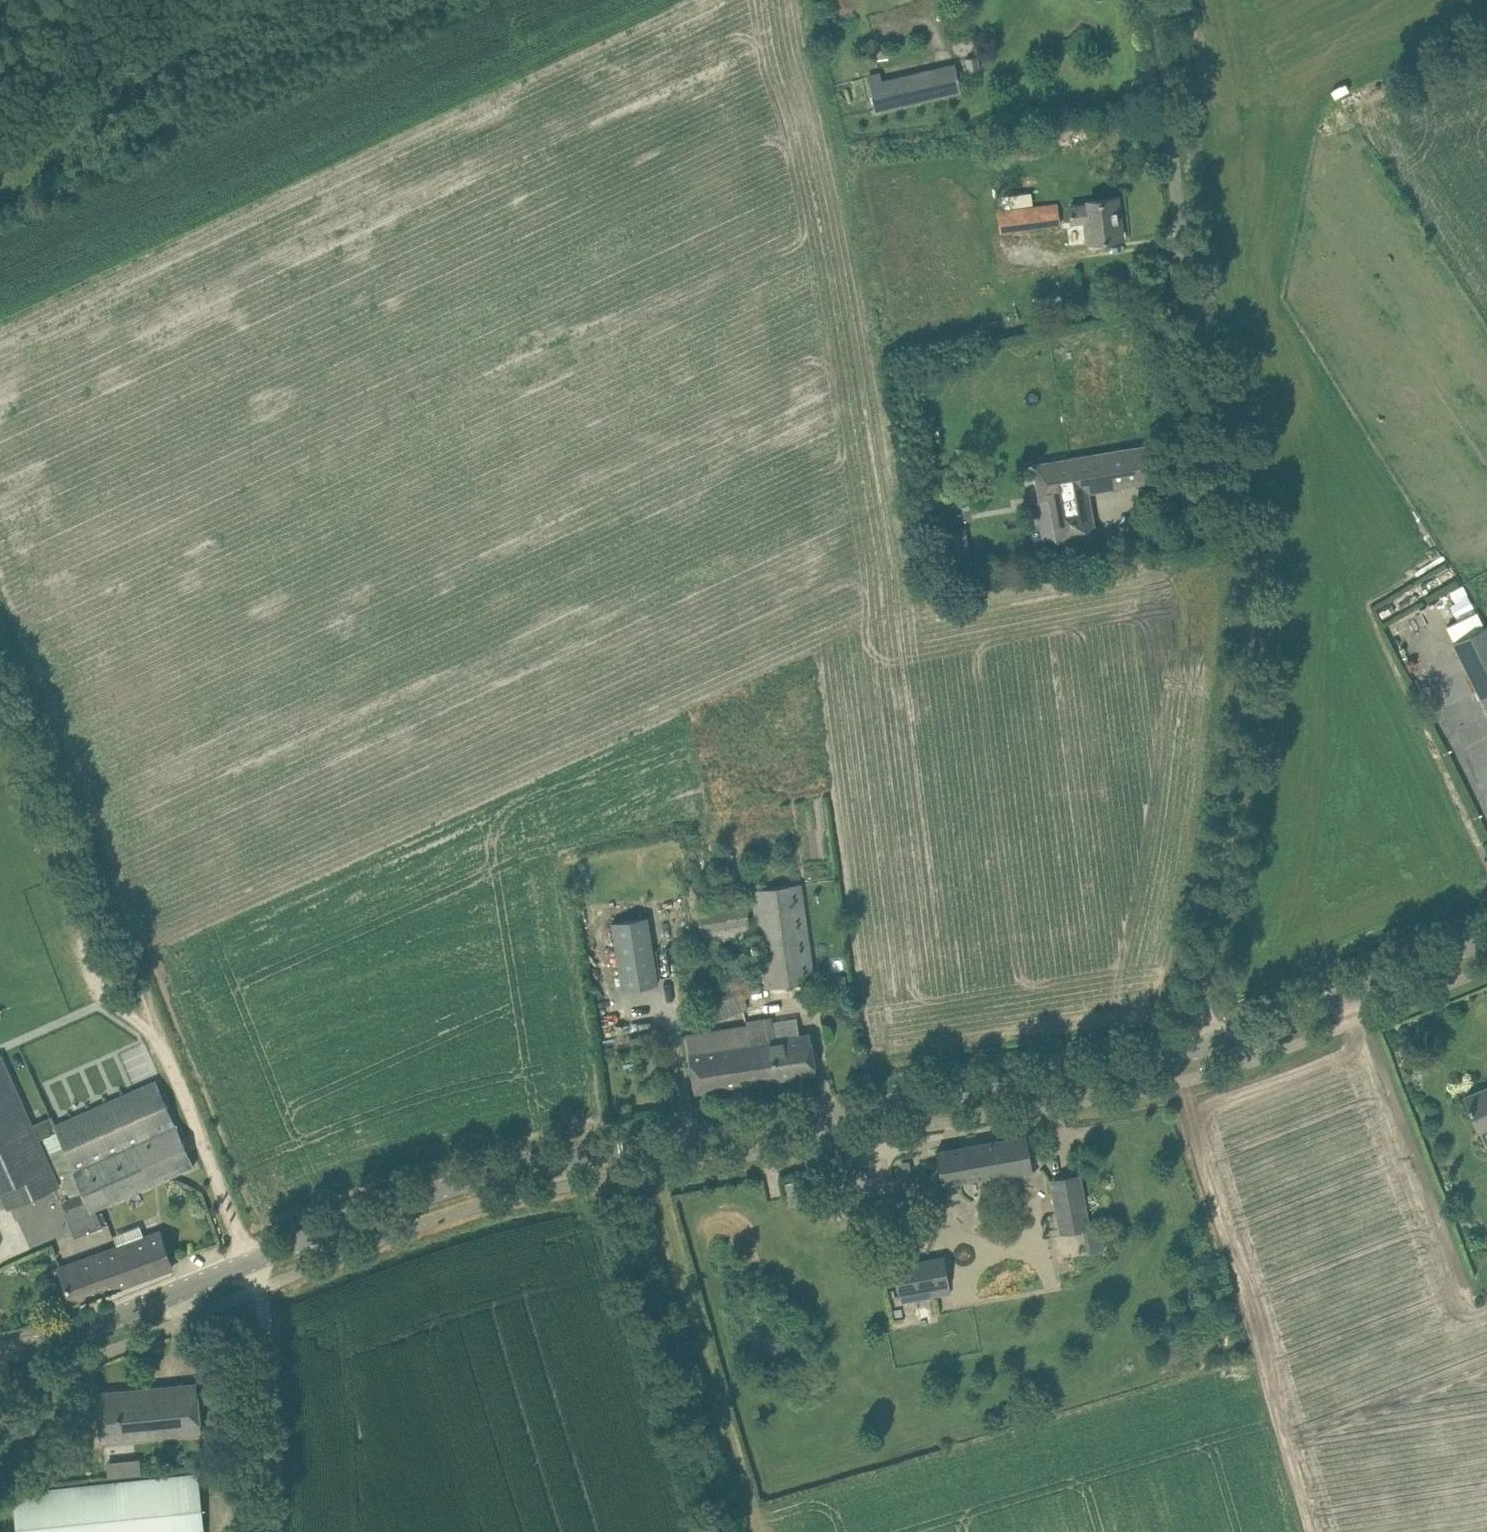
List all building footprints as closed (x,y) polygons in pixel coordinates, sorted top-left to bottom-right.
[(881,80),(868,83),(875,109),(961,90),(954,63),(881,80)] [(1032,204),(1031,192),(1002,195),(1004,208),(1032,204)] [(1088,203),(1070,206),(1071,222),(1085,220),(1088,241),(1122,237),(1117,197),(1088,200),(1088,203)] [(1058,204),(1010,209),(1012,231),(1060,225),(1058,204)] [(1128,448),(1032,463),(1039,501),(1049,500),(1056,542),(1095,535),(1088,491),(1154,480),(1148,445),(1128,448)] [(1451,641),(1455,649),(1486,713),(1486,628),(1485,624),(1451,641)] [(763,967),(766,986),(814,980),(811,960),(802,883),(751,890),(763,967)] [(657,895),(657,906),(679,905),(678,894),(657,895)] [(701,935),(749,937),(750,906),(702,904),(701,935)] [(648,916),(611,922),(622,989),(659,984),(648,916)] [(761,988),(754,969),(704,988),(711,1006),(707,1008),(713,1021),(748,1007),(743,995),(761,988)] [(704,1032),(686,1034),(694,1091),(755,1082),(816,1072),(810,1032),(799,1034),(775,1038),(772,1021),(746,1025),(713,1030),(704,1032)] [(1,1053),(0,1053),(0,1191),(8,1208),(61,1185),(40,1138),(44,1136),(71,1195),(61,1200),(75,1236),(102,1225),(95,1208),(194,1165),(156,1079),(57,1123),(53,1114),(51,1112),(40,1116),(41,1119),(33,1123),(1,1053)] [(1464,1097),(1465,1098),(1466,1098),(1468,1104),(1467,1104),(1470,1110),(1479,1129),(1486,1146),(1486,1145),(1486,1088),(1464,1097)] [(1033,1171),(1029,1153),(1026,1134),(936,1150),(942,1183),(988,1175),(989,1179),(1033,1171)] [(1090,1231),(1080,1173),(1050,1178),(1061,1233),(1083,1229),(1087,1251),(1104,1248),(1101,1229),(1090,1231)] [(59,1267),(73,1303),(172,1267),(170,1260),(159,1231),(144,1236),(140,1225),(124,1231),(128,1242),(59,1267)] [(893,1264),(899,1294),(900,1294),(902,1302),(929,1296),(928,1289),(949,1285),(943,1254),(893,1264)] [(96,1392),(101,1441),(201,1431),(196,1382),(96,1392)] [(140,1473),(139,1457),(125,1459),(127,1474),(140,1473)] [(17,1531),(204,1531),(198,1472),(13,1491),(17,1531)]
